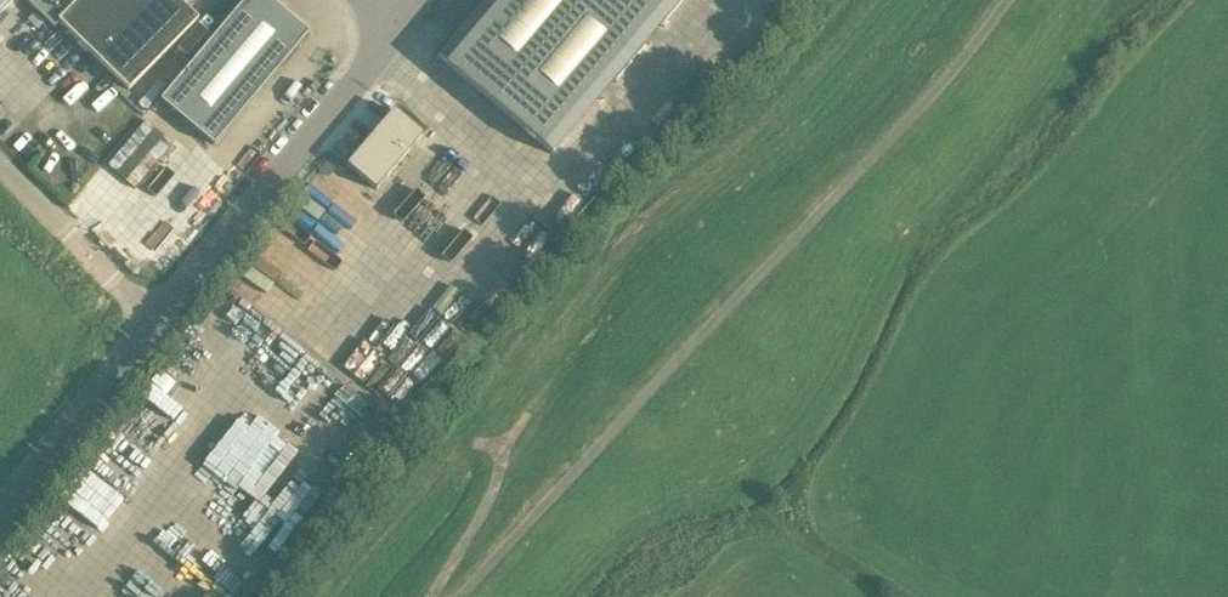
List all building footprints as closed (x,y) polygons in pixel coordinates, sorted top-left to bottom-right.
[(14,0),(0,0),(0,14),(14,0)] [(79,0),(25,0),(53,28),(59,22),(58,21),(79,0)] [(58,21),(59,22),(93,56),(148,0),(79,0),(58,21)] [(93,56),(129,90),(198,20),(184,6),(191,0),(148,0),(93,56)] [(214,145),(308,33),(269,0),(245,0),(160,101),(214,145)] [(438,58),(551,154),(681,0),(487,0),(438,58)] [(423,135),(394,111),(393,110),(371,136),(367,132),(355,146),(359,150),(346,165),(376,191),(423,135)] [(105,162),(133,187),(172,143),(144,118),(105,162)]
